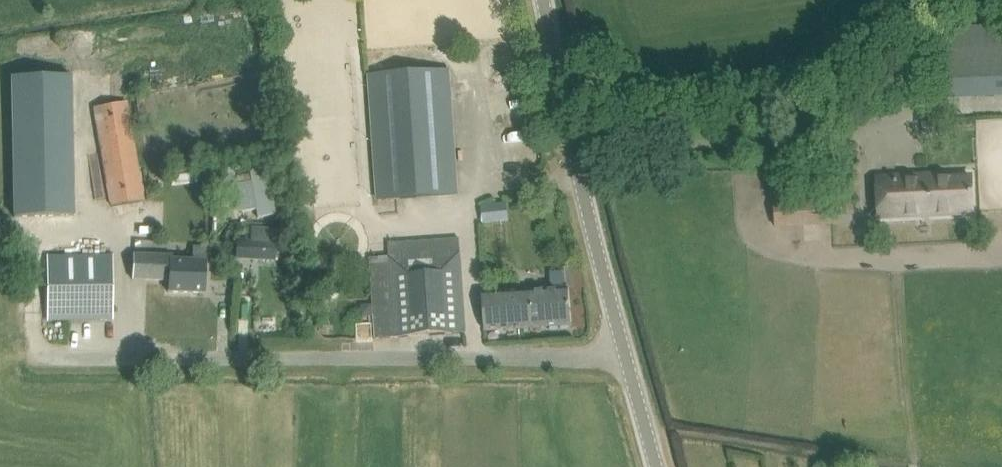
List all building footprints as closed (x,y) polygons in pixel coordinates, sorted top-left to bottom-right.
[(939,54),(941,98),(1001,95),(1001,51),(1000,51),(939,54)] [(429,72),(370,75),(377,199),(438,196),(458,194),(449,70),(429,72)] [(74,216),(71,76),(11,77),(14,217),(74,216)] [(94,107),(108,187),(112,206),(142,201),(125,102),(94,107)] [(249,171),(251,180),(234,184),(242,212),(256,209),(257,218),(273,215),(264,168),(249,171)] [(878,177),(880,218),(973,214),(971,177),(930,179),(930,174),(878,177)] [(774,196),(776,227),(834,224),(832,193),(774,196)] [(506,204),(482,207),(484,223),(508,221),(506,204)] [(274,260),(276,229),(252,228),(251,242),(237,242),(236,258),(274,260)] [(169,258),(169,281),(168,292),(204,293),(205,273),(206,246),(193,246),(193,259),(172,258),(169,258)] [(460,252),(389,257),(374,258),(380,338),(466,332),(460,252)] [(132,279),(169,281),(169,258),(172,258),(172,255),(133,254),(132,279)] [(49,255),(47,300),(47,320),(113,320),(113,313),(115,257),(49,255)] [(569,288),(482,295),(483,311),(485,331),(572,325),(569,288)] [(372,302),(360,303),(360,315),(372,314),(372,302)]
